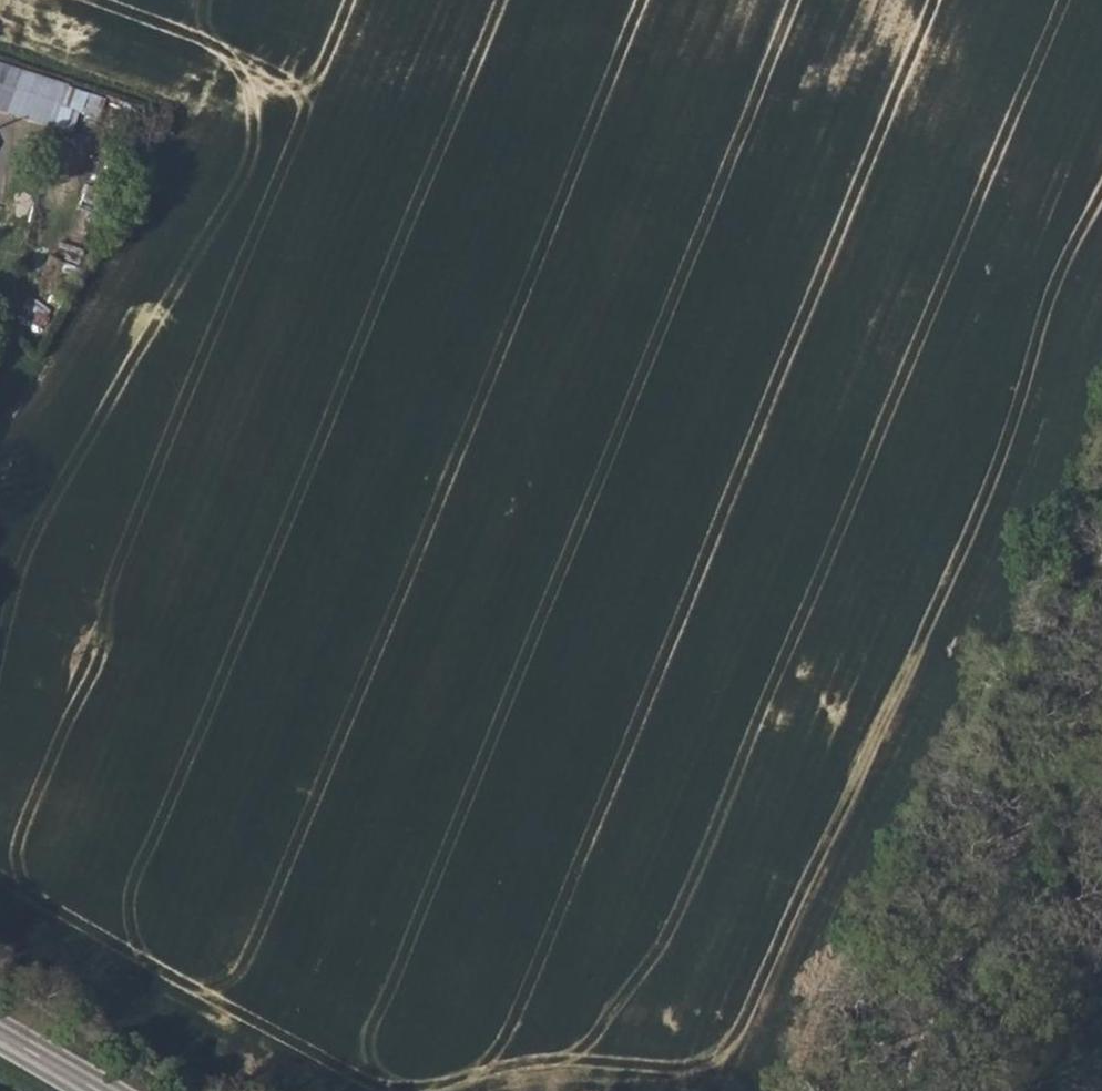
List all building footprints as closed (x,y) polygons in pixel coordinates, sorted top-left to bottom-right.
[(66,128),(80,83),(0,58),(0,107),(66,128)]
